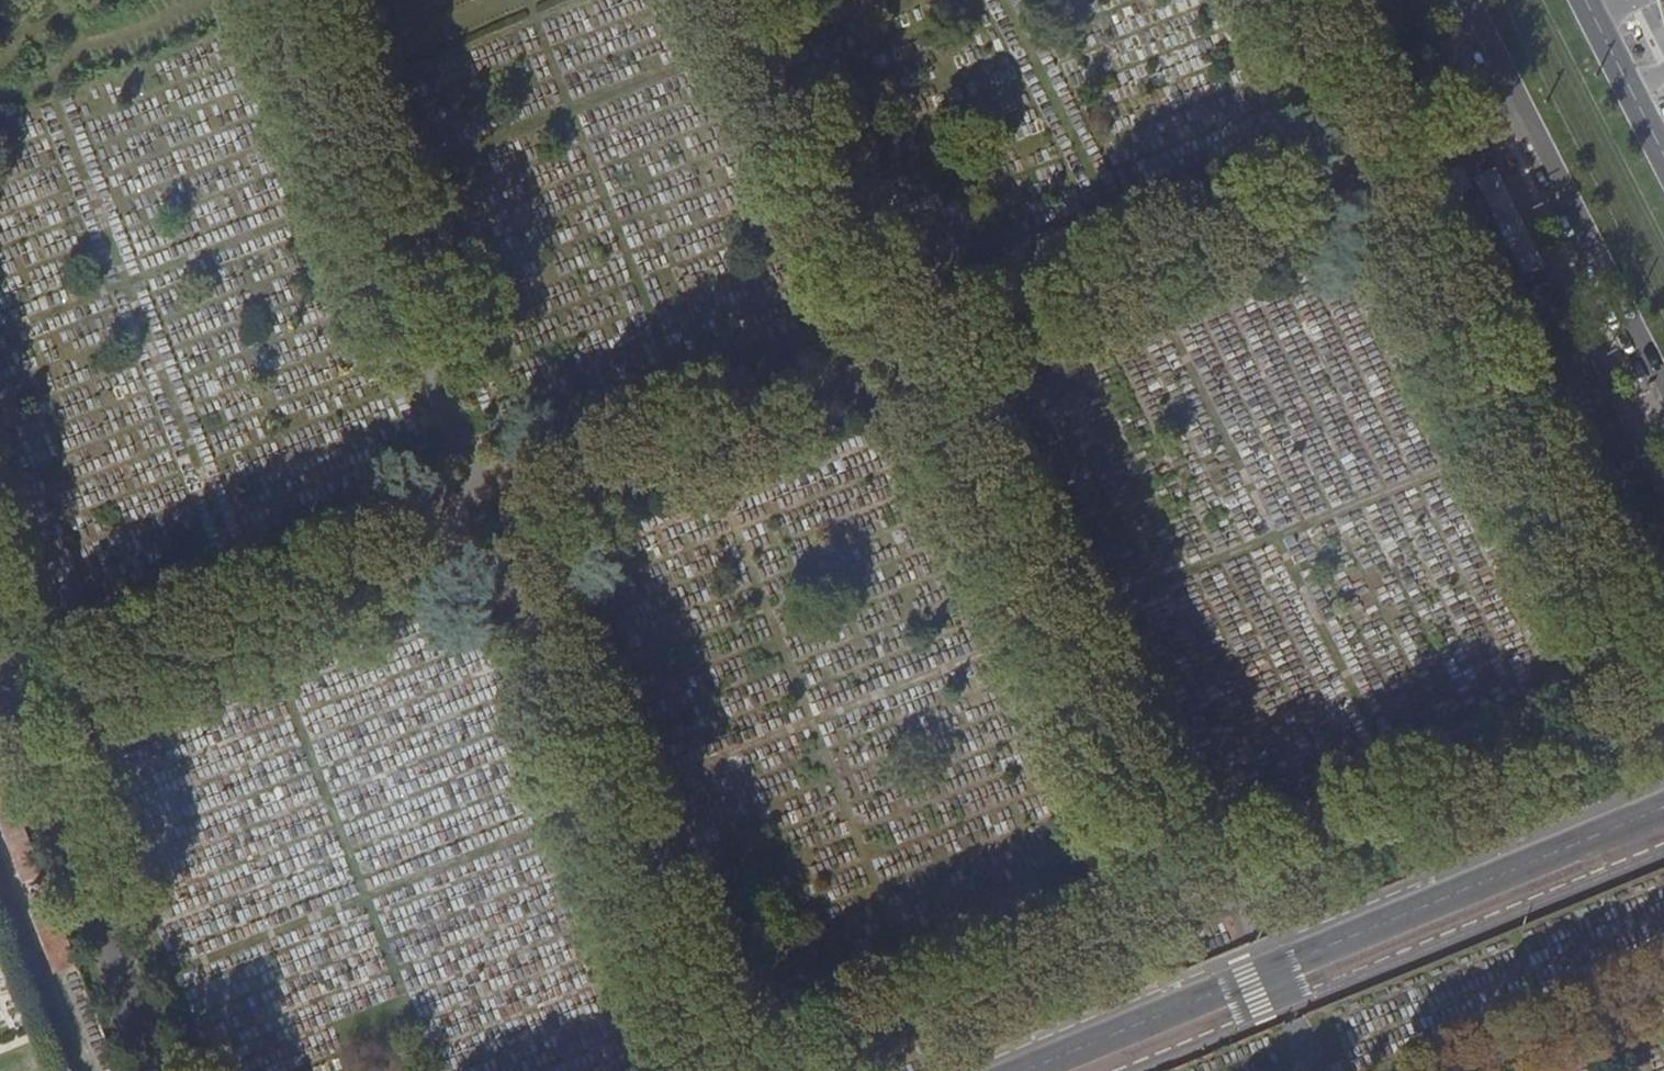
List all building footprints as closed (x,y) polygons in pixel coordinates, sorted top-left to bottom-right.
[(1459,170),(1441,179),(1448,195),(1465,188),(1459,170)] [(1541,264),(1494,170),(1477,177),(1524,272),(1541,264)] [(43,877),(0,764),(0,822),(24,884),(43,877)] [(52,970),(76,962),(46,883),(29,889),(34,910),(33,910),(38,926),(32,928),(47,971),(52,970)]
